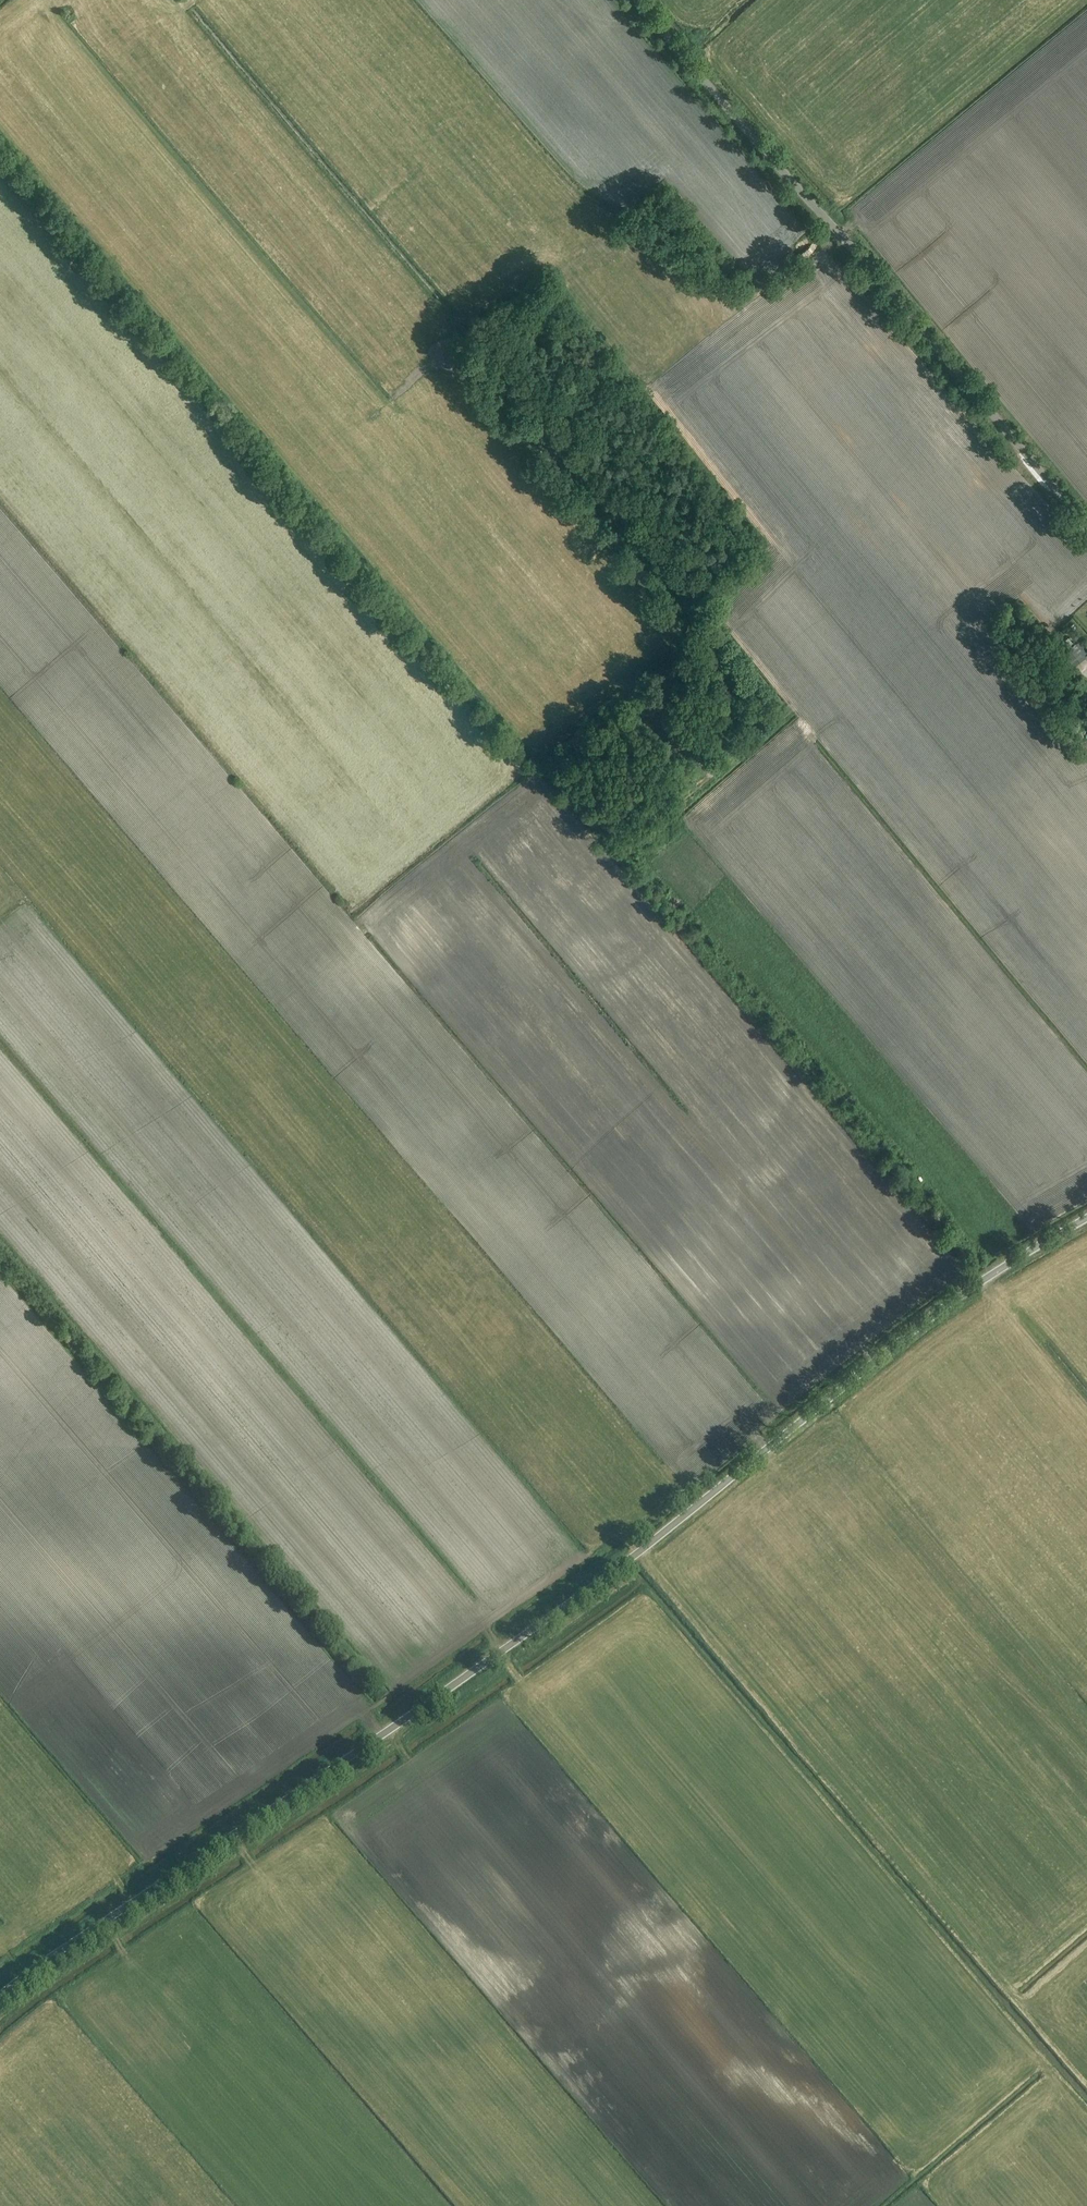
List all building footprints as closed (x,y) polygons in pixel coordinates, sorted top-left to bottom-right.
[(1051,640),(1076,666),(1086,656),(1086,652),(1076,641),(1074,643),(1070,646),(1065,640),(1058,633),(1051,640)]
